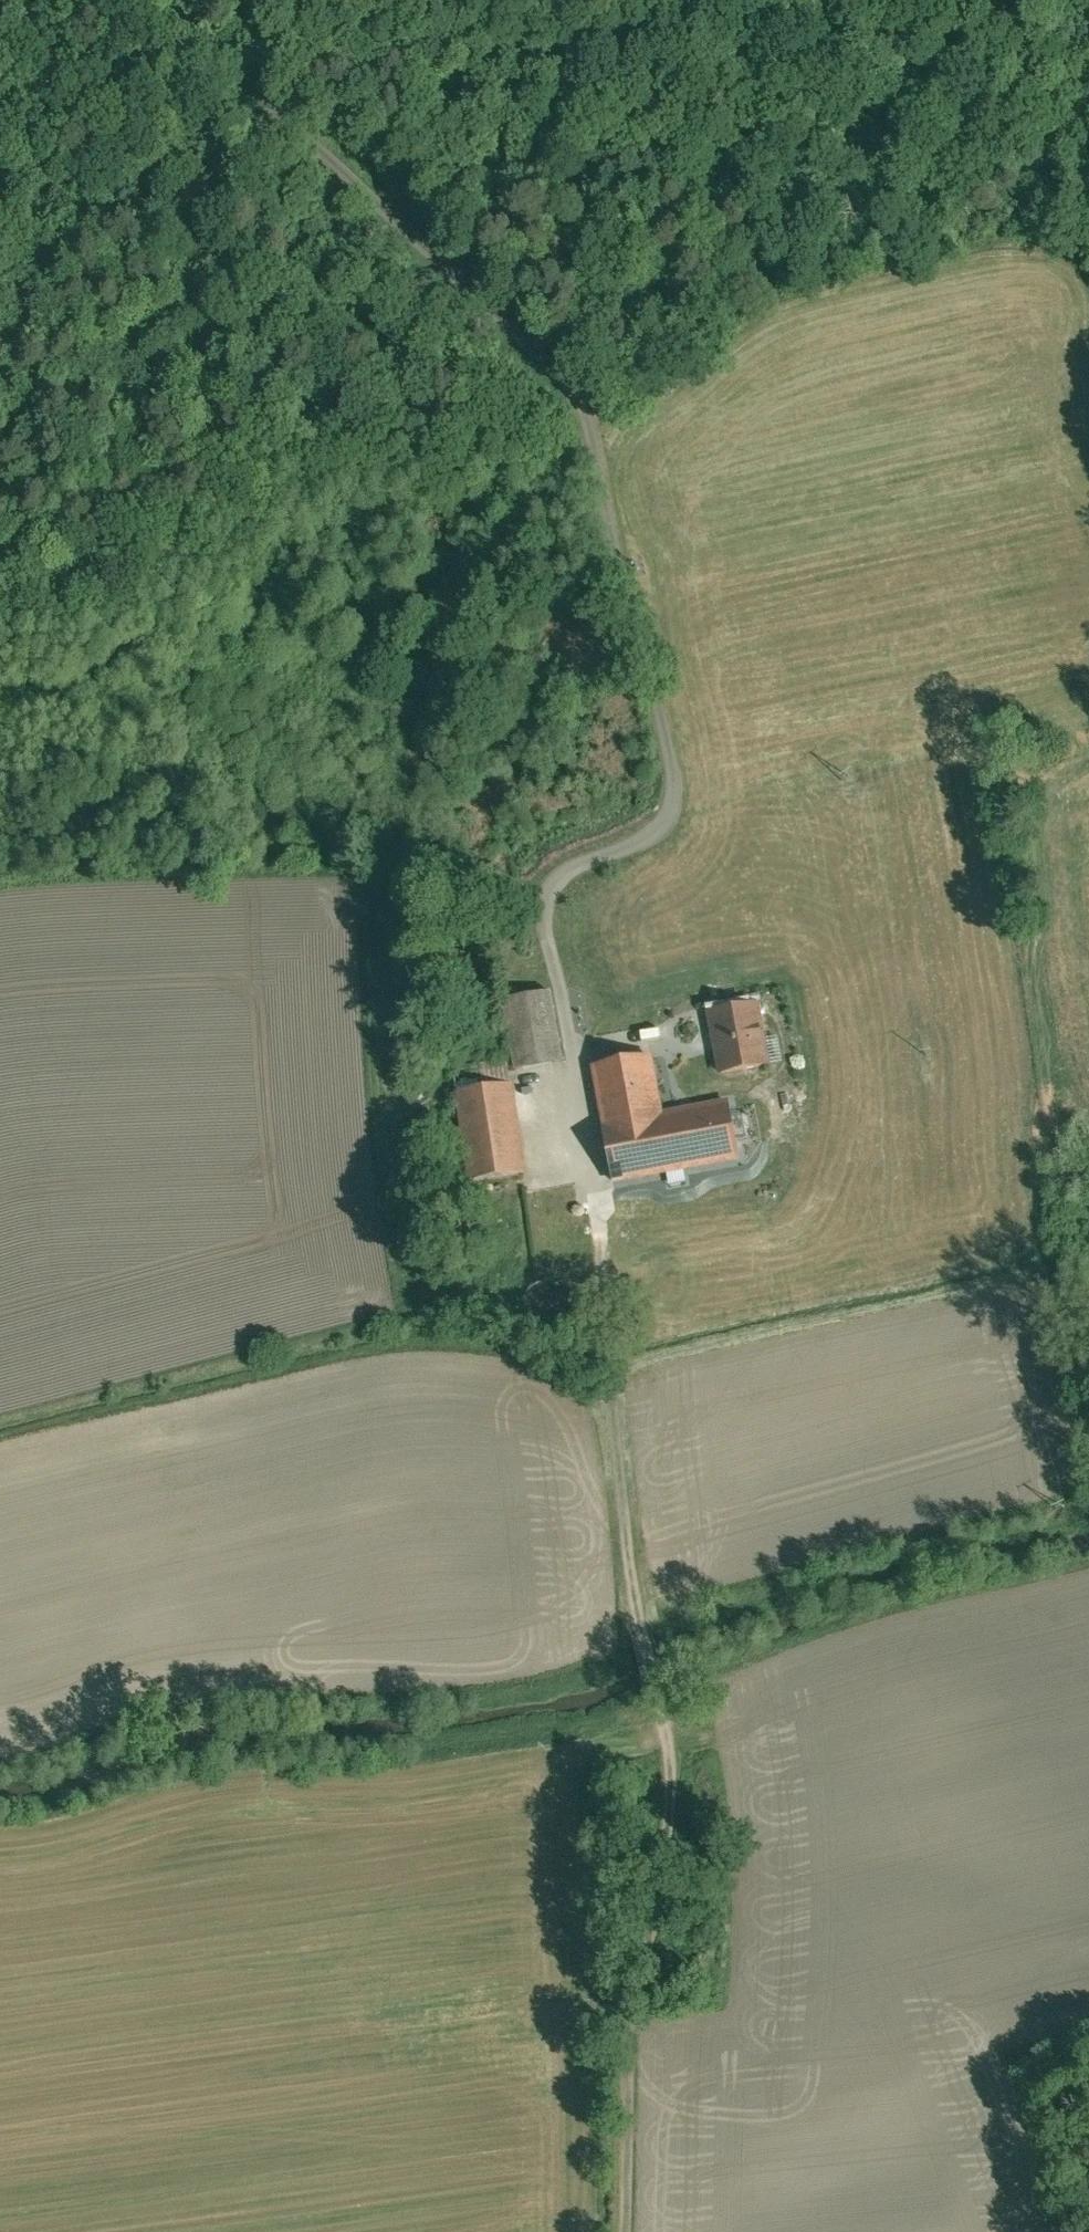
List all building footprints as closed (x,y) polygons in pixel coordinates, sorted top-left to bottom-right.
[(557,1073),(545,1002),(493,1011),(504,1082),(557,1073)] [(760,1005),(708,1013),(717,1074),(770,1066),(760,1005)] [(649,1067),(588,1077),(608,1195),(610,1194),(637,1190),(734,1174),(724,1114),(659,1124),(649,1067)] [(448,1092),(451,1110),(481,1105),(476,1074),(446,1079),(448,1092)] [(520,1188),(507,1101),(481,1105),(451,1110),(448,1110),(457,1171),(461,1196),(491,1192),(520,1188)] [(637,1190),(610,1194),(617,1240),(644,1236),(637,1190)]
